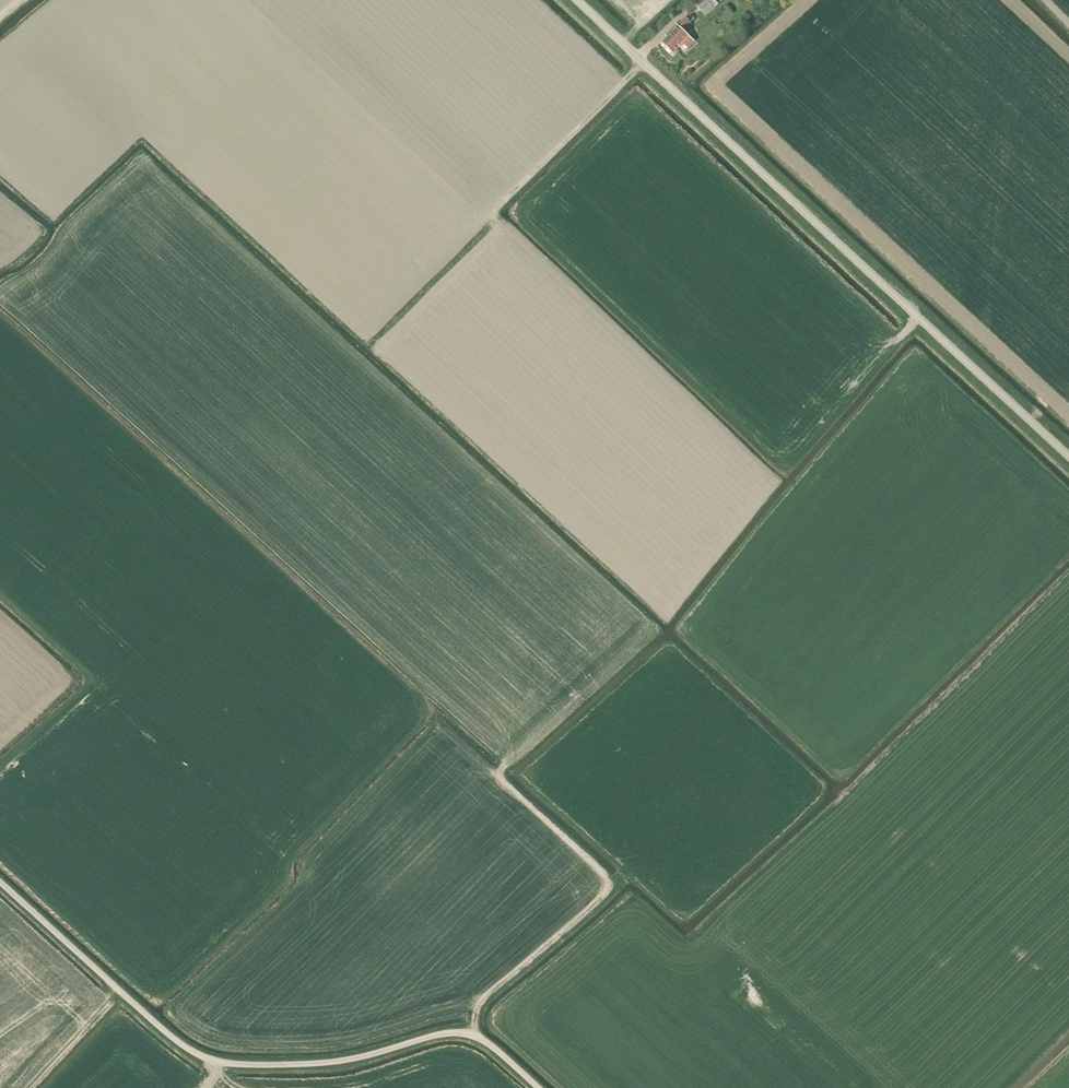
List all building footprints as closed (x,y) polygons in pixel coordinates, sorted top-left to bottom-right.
[(721,0),(692,0),(705,16),(722,1),(721,0)] [(691,23),(695,18),(690,14),(686,19),(685,17),(677,25),(676,24),(669,31),(671,33),(661,43),(673,54),(679,47),(685,53),(695,42),(683,31),(687,28),(688,29),(692,24),(691,23)]
